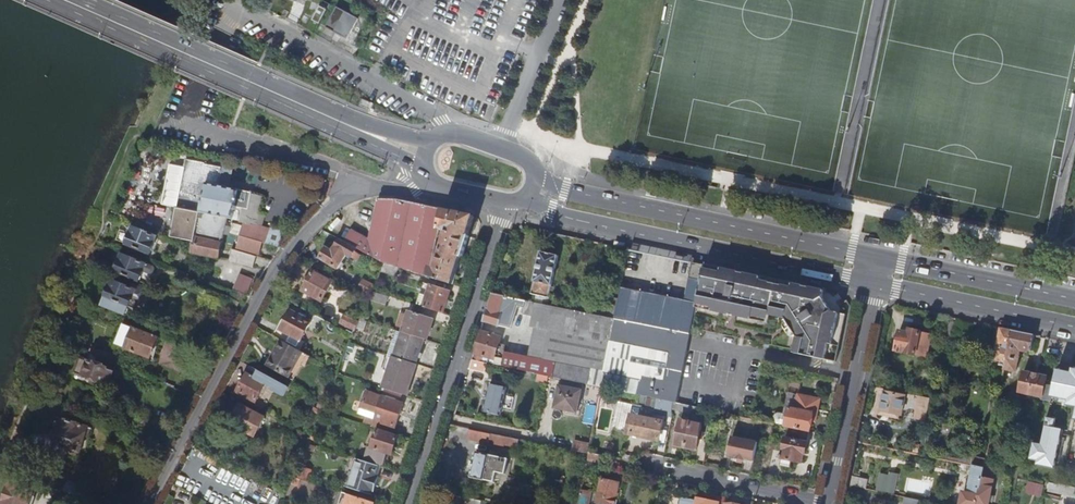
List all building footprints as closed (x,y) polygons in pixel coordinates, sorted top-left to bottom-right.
[(319,24),(327,10),(318,5),(310,20),(319,24)] [(347,39),(357,18),(335,7),(325,27),(347,39)] [(252,194),(252,193),(230,188),(221,186),(223,173),(224,168),(206,164),(207,163),(188,159),(186,168),(178,208),(173,233),(172,238),(195,242),(193,251),(193,253),(219,257),(224,234),(229,235),(231,227),(226,225),(227,218),(240,220),(243,209),(248,210),(252,194)] [(178,208),(186,168),(171,165),(163,204),(178,208)] [(230,188),(232,175),(223,173),(221,186),(230,188)] [(253,194),(252,194),(248,210),(243,209),(240,220),(240,223),(252,226),(252,224),(263,226),(264,222),(266,216),(259,214),(264,196),(253,194)] [(437,237),(442,210),(396,201),(380,200),(377,200),(369,242),(351,232),(345,243),(356,249),(383,264),(398,269),(428,278),(430,268),(437,237)] [(467,237),(474,218),(473,216),(442,210),(437,237),(445,239),(435,269),(430,268),(428,278),(451,285),(460,258),(462,258),(468,237),(467,237)] [(278,247),(283,231),(269,227),(265,243),(278,247)] [(150,255),(157,238),(132,228),(125,245),(150,255)] [(259,254),(262,242),(249,239),(240,236),(239,236),(236,248),(259,254)] [(337,269),(346,255),(353,259),(355,256),(353,254),(356,249),(345,243),(339,240),(335,248),(334,247),(331,252),(325,248),(319,259),(337,269)] [(254,267),(257,257),(233,250),(231,257),(240,259),(239,263),(254,267)] [(548,298),(557,256),(540,252),(530,294),(536,295),(534,303),(535,303),(546,305),(547,302),(543,301),(544,297),(548,298)] [(155,268),(147,264),(146,266),(122,256),(115,273),(139,282),(143,272),(152,275),(154,275),(156,270),(155,268)] [(700,281),(703,266),(691,263),(688,279),(700,281)] [(395,278),(398,269),(383,264),(379,273),(395,278)] [(765,348),(780,282),(741,274),(704,266),(691,330),(762,344),(761,347),(765,348)] [(248,292),(254,278),(240,272),(235,287),(248,292)] [(321,302),(332,283),(312,272),(302,291),(321,302)] [(695,305),(700,281),(688,279),(682,277),(677,301),(695,305)] [(371,292),(373,287),(363,281),(358,289),(370,296),(371,292)] [(130,308),(134,298),(142,301),(144,294),(143,294),(145,291),(131,285),(130,289),(111,282),(101,308),(126,317),(130,308)] [(835,362),(845,315),(826,311),(823,312),(818,304),(821,303),(823,291),(816,290),(780,282),(765,348),(768,348),(768,345),(794,351),(793,353),(835,362)] [(442,315),(449,293),(429,286),(422,308),(442,315)] [(223,308),(227,298),(225,297),(205,289),(201,299),(223,308)] [(243,304),(247,294),(234,289),(228,291),(225,297),(227,298),(243,304)] [(674,404),(695,305),(677,301),(620,290),(618,300),(614,320),(608,318),(546,305),(535,303),(530,326),(532,326),(542,329),(535,361),(525,359),(505,354),(504,362),(499,361),(498,366),(550,377),(603,389),(657,400),(674,404)] [(381,304),(385,297),(371,292),(370,296),(369,298),(368,300),(381,304)] [(510,329),(518,306),(526,308),(527,301),(492,294),(483,322),(499,327),(500,326),(510,329)] [(137,312),(142,301),(134,298),(130,308),(137,312)] [(614,320),(618,300),(611,299),(608,318),(614,320)] [(300,341),(311,322),(291,312),(281,330),(278,328),(273,337),(282,341),(301,352),(305,343),(300,341)] [(422,340),(429,319),(409,313),(402,333),(422,340)] [(354,332),(358,323),(343,315),(339,323),(354,332)] [(950,337),(953,324),(946,322),(943,336),(950,337)] [(159,338),(122,325),(114,345),(151,359),(159,338)] [(535,361),(542,329),(532,326),(525,359),(535,361)] [(1006,349),(1010,331),(999,329),(995,346),(991,361),(1004,363),(1006,349)] [(925,359),(930,335),(907,330),(906,333),(898,332),(894,352),(925,359)] [(1032,342),(1033,336),(1010,331),(1006,349),(1019,352),(1029,354),(1032,342)] [(416,365),(424,340),(422,340),(402,333),(400,333),(392,357),(416,365)] [(498,348),(495,347),(498,338),(480,333),(471,360),(486,364),(493,365),(498,348)] [(288,379),(303,353),(301,352),(282,341),(267,368),(288,379)] [(1015,372),(1019,352),(1006,349),(1004,363),(1002,370),(1015,372)] [(115,373),(72,356),(66,369),(94,380),(92,385),(102,389),(104,385),(109,387),(115,373)] [(406,396),(416,365),(392,357),(387,356),(382,371),(387,372),(382,388),(406,396)] [(485,372),(486,364),(471,360),(469,369),(485,372)] [(256,402),(266,384),(275,389),(279,382),(250,367),(237,392),(256,402)] [(1063,400),(1068,402),(1066,406),(1074,408),(1074,370),(1071,369),(1070,373),(1069,373),(1063,400)] [(1063,400),(1069,373),(1056,370),(1055,376),(1053,386),(1050,398),(1063,400)] [(1044,384),(1045,378),(1022,372),(1018,392),(1041,397),(1040,400),(1049,402),(1050,398),(1053,386),(1044,384)] [(884,390),(886,381),(871,378),(869,387),(884,390)] [(500,415),(506,387),(489,384),(483,412),(500,415)] [(578,414),(583,391),(561,386),(556,409),(578,414)] [(393,433),(403,404),(370,393),(365,409),(376,413),(372,426),(393,433)] [(900,416),(904,398),(883,393),(878,416),(888,418),(889,414),(900,416)] [(816,422),(821,399),(799,394),(795,410),(788,408),(784,427),(787,428),(809,433),(812,421),(816,422)] [(918,395),(915,418),(928,419),(930,397),(918,395)] [(673,410),(674,404),(657,400),(655,411),(661,412),(660,416),(671,418),(673,410)] [(1023,416),(1021,401),(1012,402),(1015,417),(1023,416)] [(264,418),(237,403),(231,413),(235,415),(231,424),(255,436),(264,418)] [(663,424),(649,421),(651,415),(641,412),(642,407),(619,403),(613,430),(659,440),(663,424)] [(692,415),(693,408),(674,404),(673,410),(692,415)] [(706,418),(708,411),(693,408),(692,415),(706,418)] [(1050,465),(1057,429),(1053,429),(1055,420),(1046,418),(1040,445),(1024,442),(1020,458),(1050,465)] [(91,439),(93,429),(61,420),(55,442),(70,446),(69,454),(75,455),(76,452),(82,453),(87,438),(91,439)] [(685,449),(690,423),(680,421),(678,429),(675,428),(674,432),(678,433),(675,447),(685,449)] [(702,438),(703,434),(700,433),(701,426),(690,423),(685,449),(696,451),(699,437),(702,438)] [(170,440),(172,430),(156,426),(154,435),(170,440)] [(804,456),(809,433),(787,428),(779,467),(789,469),(791,462),(798,464),(800,455),(804,456)] [(508,450),(510,438),(469,429),(467,439),(478,441),(478,443),(508,450)] [(1054,466),(1062,431),(1057,429),(1050,465),(1054,466)] [(1063,468),(1071,430),(1062,431),(1054,466),(1063,468)] [(392,455),(398,437),(377,431),(371,448),(369,448),(365,462),(380,467),(383,468),(387,454),(392,455)] [(753,462),(758,442),(731,436),(727,456),(736,458),(735,460),(744,462),(745,460),(753,462)] [(588,453),(590,446),(574,442),(572,451),(588,455),(588,453)] [(919,456),(921,446),(914,444),(912,455),(919,456)] [(504,475),(507,460),(476,453),(470,478),(493,483),(495,473),(504,475)] [(602,470),(605,457),(588,453),(588,455),(586,462),(591,463),(590,467),(602,470)] [(982,469),(984,459),(978,458),(975,468),(982,469)] [(371,495),(380,467),(365,462),(357,460),(348,488),(371,495)] [(982,469),(975,468),(971,467),(965,494),(962,494),(960,503),(975,503),(980,477),(982,469)] [(307,482),(311,472),(303,469),(300,479),(307,482)] [(885,482),(887,475),(878,473),(877,481),(885,482)] [(895,482),(897,474),(888,473),(887,480),(895,482)] [(37,483),(12,475),(3,503),(29,503),(37,483)] [(931,496),(934,481),(908,476),(905,491),(931,496)] [(993,480),(980,477),(975,503),(988,503),(993,480)] [(864,490),(866,481),(850,478),(848,487),(864,490)] [(619,484),(601,480),(596,503),(617,503),(617,501),(615,498),(619,484)] [(892,494),(895,482),(887,480),(884,492),(892,494)] [(883,493),(885,482),(877,481),(875,491),(883,493)] [(1059,485),(1057,494),(1074,498),(1074,488),(1059,485)] [(374,503),(349,495),(346,503),(374,503)] [(589,498),(580,496),(578,503),(587,503),(589,498)]
